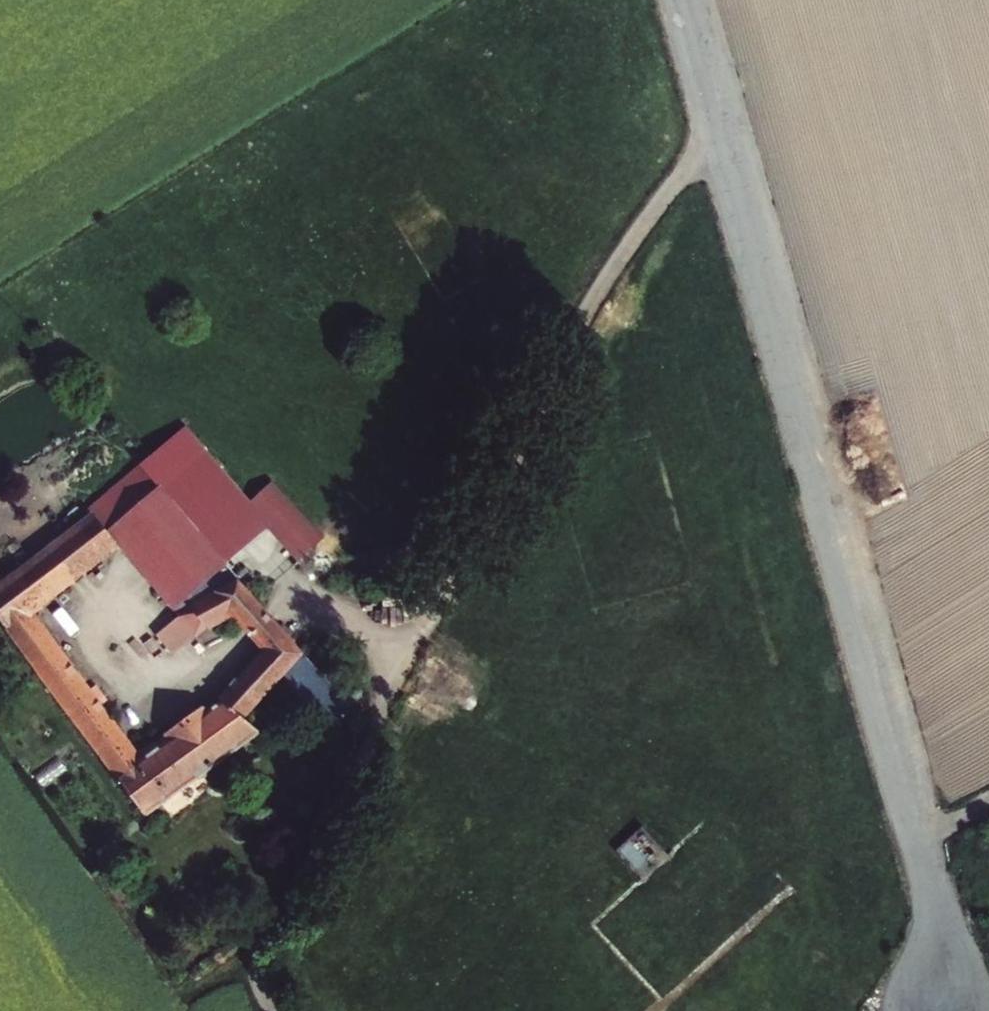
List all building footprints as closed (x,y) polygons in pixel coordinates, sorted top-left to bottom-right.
[(149,469),(98,509),(124,539),(189,615),(239,573),(149,469)] [(276,483),(250,507),(303,564),(329,540),(276,483)] [(0,587),(0,615),(153,811),(260,723),(252,713),(306,650),(239,573),(189,615),(206,634),(235,612),(269,647),(213,705),(208,698),(173,726),(177,733),(150,755),(34,610),(124,539),(98,509),(0,587)] [(290,692),(340,726),(355,704),(305,670),(290,692)] [(641,879),(668,855),(642,827),(616,851),(641,879)]
